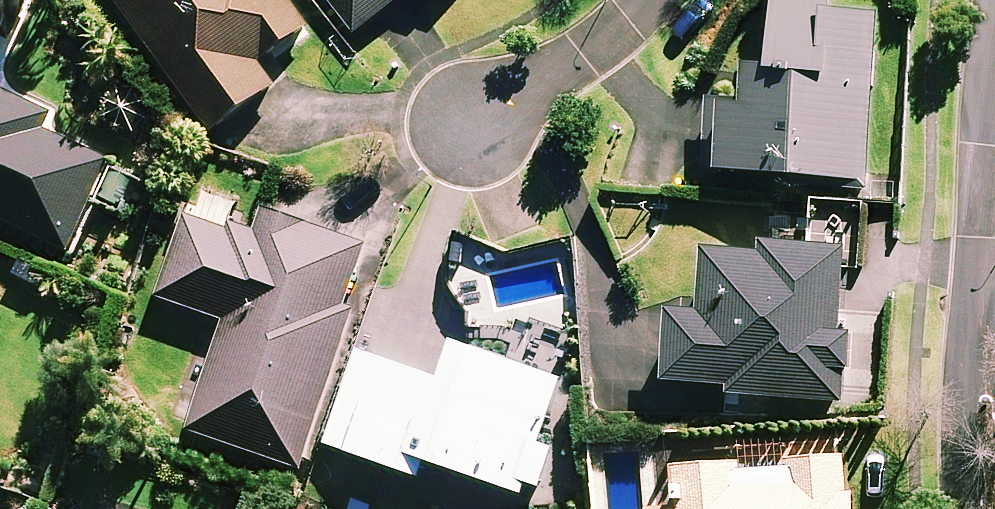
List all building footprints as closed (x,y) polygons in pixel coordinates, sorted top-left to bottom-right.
[(3,46),(11,50),(34,0),(0,0),(0,52),(3,46)] [(285,0),(113,0),(215,139),(276,93),(259,70),(310,33),(285,0)] [(356,40),(409,0),(326,0),(356,40)] [(713,106),(709,177),(719,177),(718,181),(868,190),(878,22),(825,19),(826,9),(778,6),(773,81),(750,80),(748,108),(713,106)] [(0,94),(0,225),(70,257),(113,166),(47,136),(55,120),(0,94)] [(240,212),(197,198),(161,305),(227,327),(190,436),(301,474),(354,315),(347,312),(368,251),(264,216),(255,242),(233,235),(240,212)] [(844,378),(852,378),(852,336),(845,336),(846,256),(763,255),(708,254),(707,325),(673,324),(672,394),(729,395),(728,403),(844,405),(844,378)] [(430,471),(520,502),(526,486),(539,491),(552,455),(539,450),(560,388),(459,354),(446,391),(358,360),(326,455),(424,488),(430,471)] [(852,498),(847,498),(844,465),(688,479),(691,508),(853,508),(852,498)]
